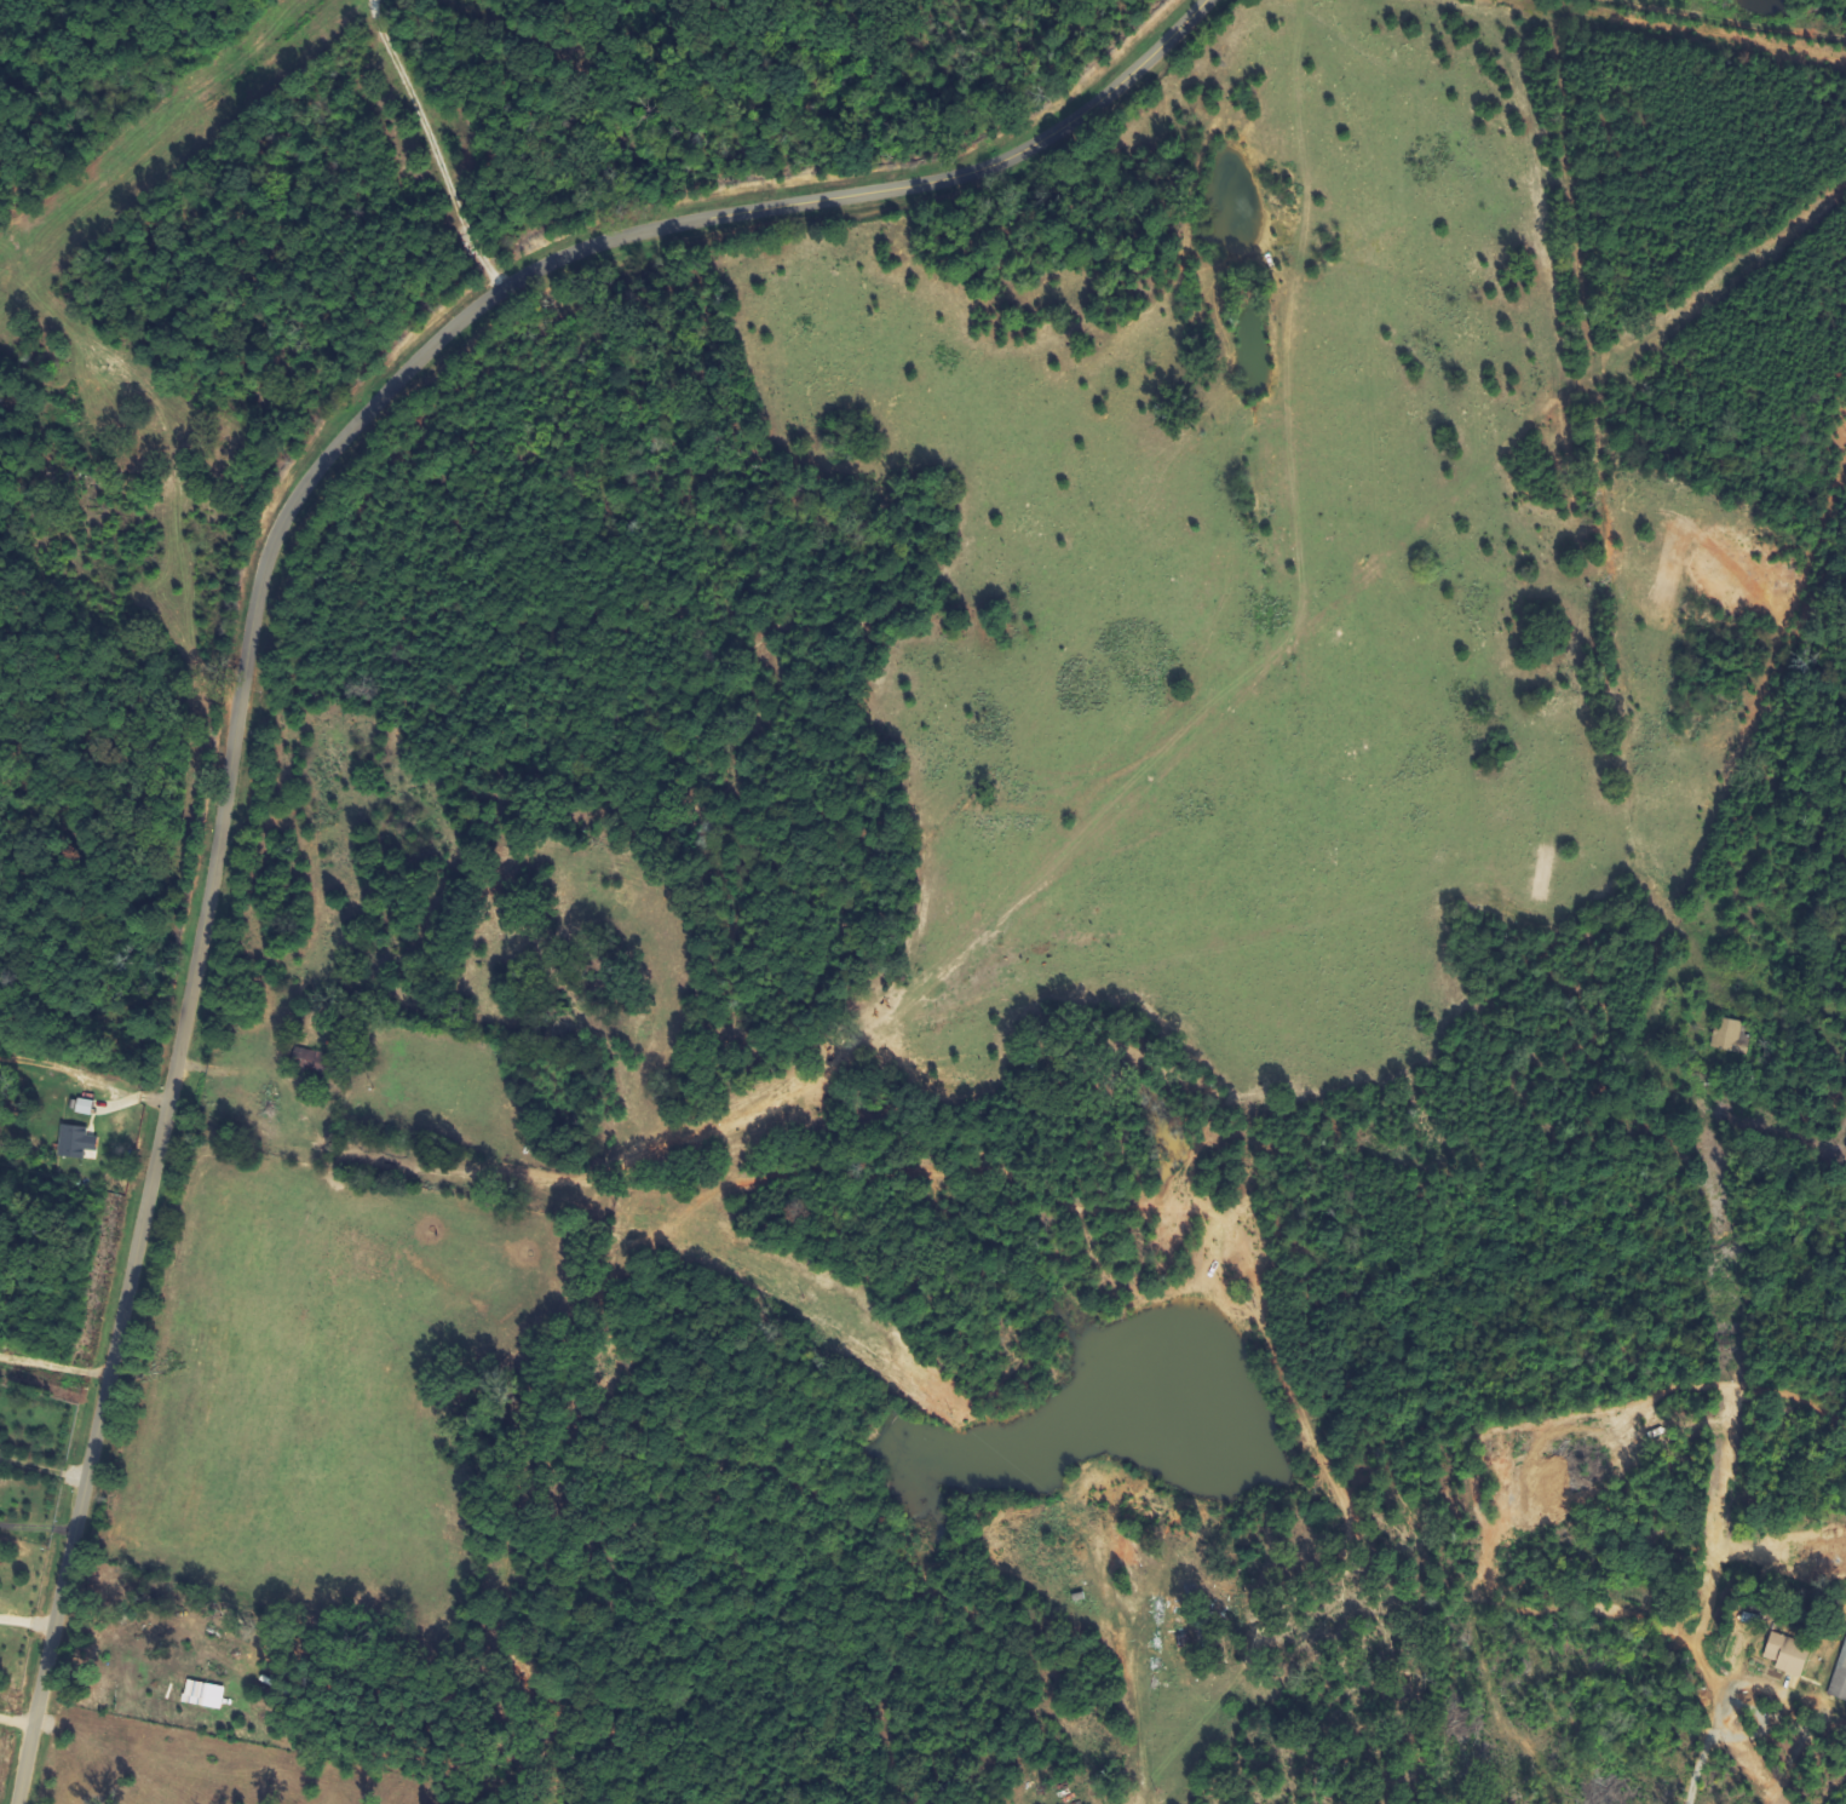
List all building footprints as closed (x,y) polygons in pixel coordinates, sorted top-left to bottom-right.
[(1749,1051),(1750,1020),(1718,1019),(1717,1050),(1749,1051)] [(345,1055),(296,1049),(293,1073),(343,1079),(345,1055)] [(95,1115),(96,1101),(80,1099),(79,1113),(95,1115)] [(87,1149),(99,1151),(101,1137),(90,1136),(91,1127),(65,1124),(61,1155),(86,1158),(87,1149)] [(1766,1658),(1779,1662),(1777,1670),(1805,1678),(1815,1645),(1774,1633),(1766,1658)] [(1831,1696),(1845,1700),(1845,1643),(1831,1696)] [(224,1710),(228,1688),(189,1679),(184,1702),(224,1710)]
